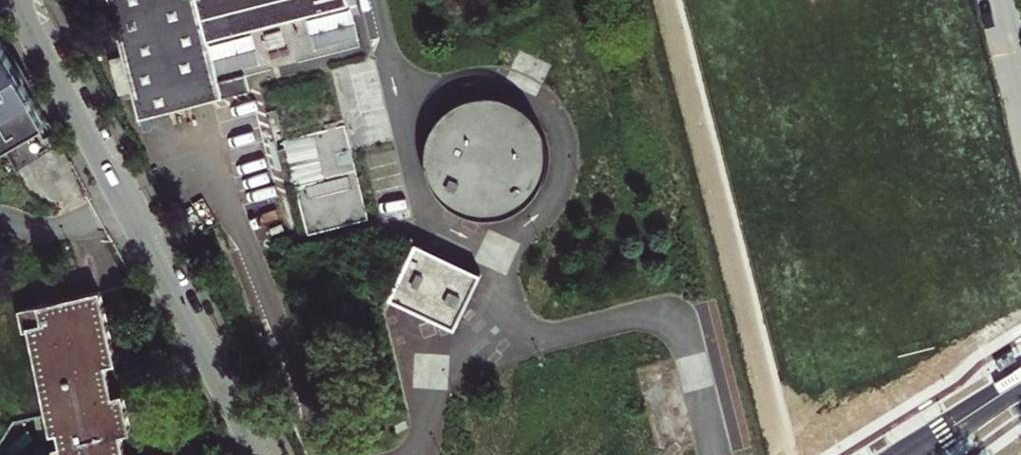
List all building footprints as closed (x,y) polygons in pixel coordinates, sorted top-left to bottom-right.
[(143,118),(251,90),(247,73),(360,45),(353,18),(357,17),(352,0),(113,0),(143,118)] [(0,151),(47,122),(33,97),(34,96),(27,83),(28,83),(20,69),(13,57),(12,57),(4,45),(3,46),(0,41),(0,151)] [(135,92),(126,56),(112,60),(121,95),(135,92)] [(368,219),(344,126),(284,141),(308,234),(368,219)] [(421,241),(394,296),(460,327),(487,272),(421,241)] [(17,308),(22,330),(27,328),(54,454),(124,454),(119,433),(129,431),(120,391),(110,394),(104,364),(114,362),(98,290),(17,308)]
